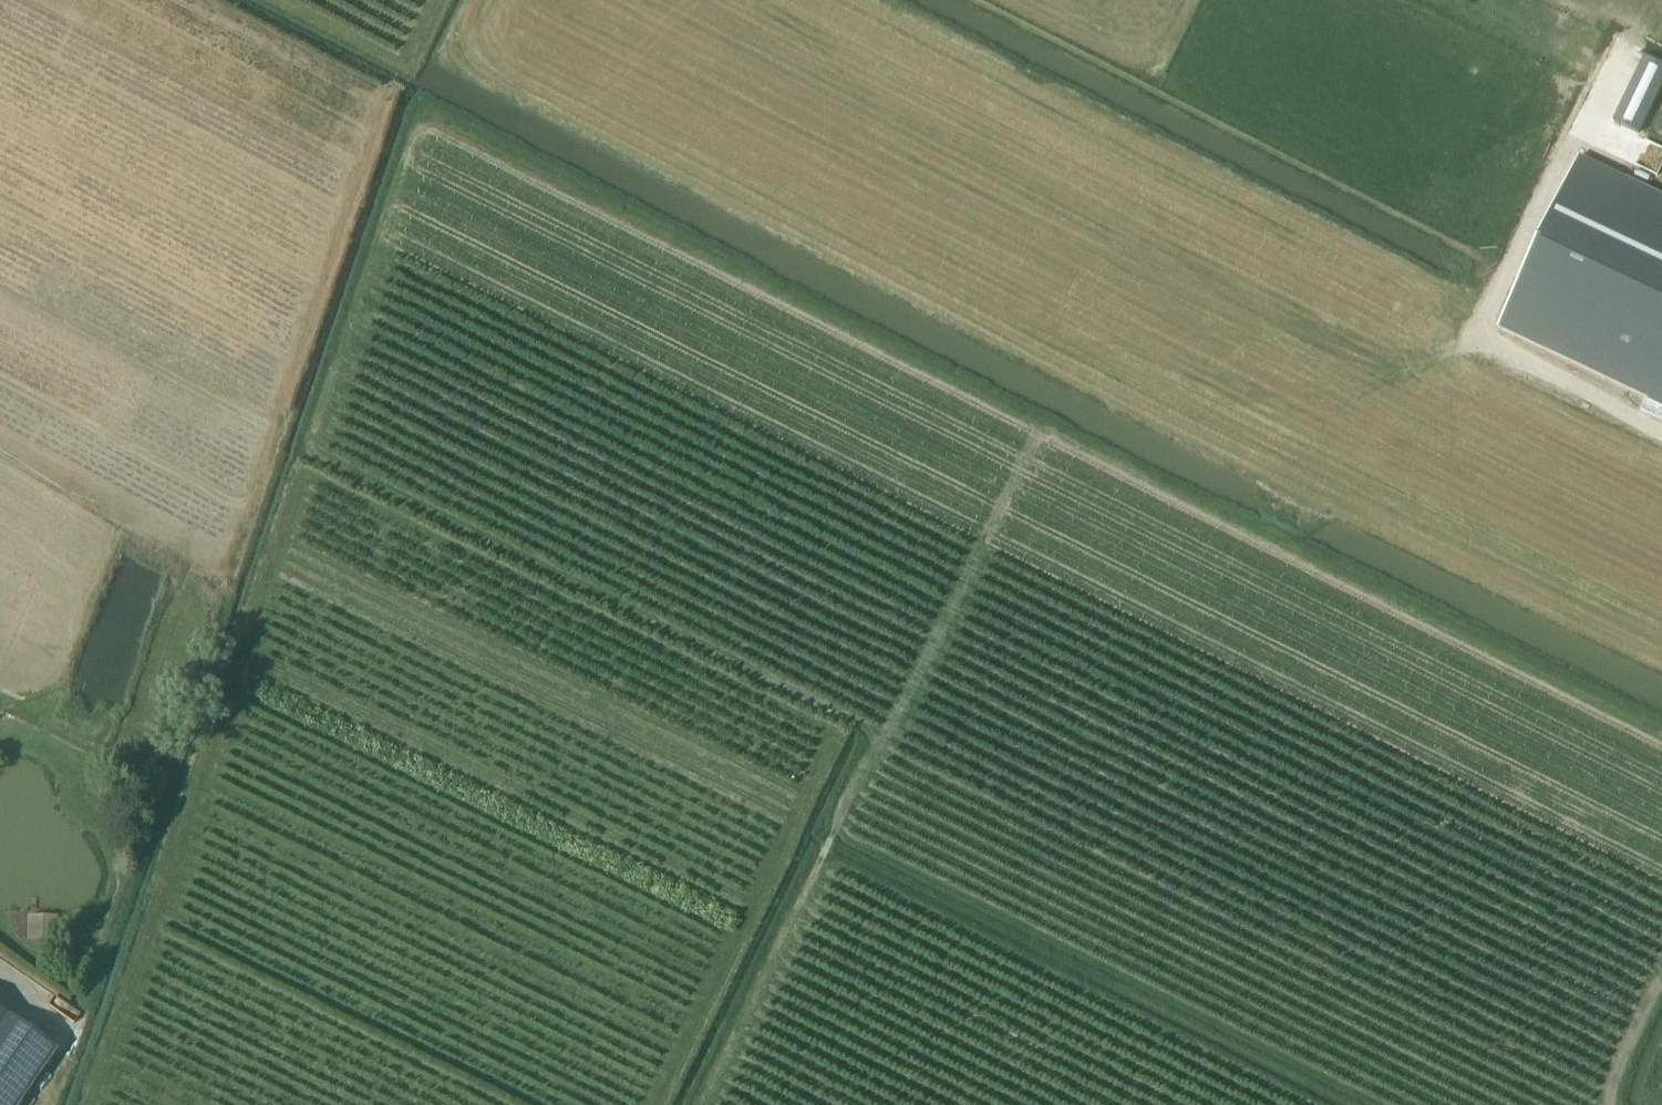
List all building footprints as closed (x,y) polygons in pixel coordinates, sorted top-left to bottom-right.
[(1661,85),(1661,65),(1644,57),(1637,73),(1661,85)] [(1495,324),(1661,404),(1661,194),(1577,154),(1495,324)] [(57,940),(57,916),(26,916),(26,940),(57,940)] [(0,1011),(0,1104),(21,1104),(59,1051),(0,1011)]
